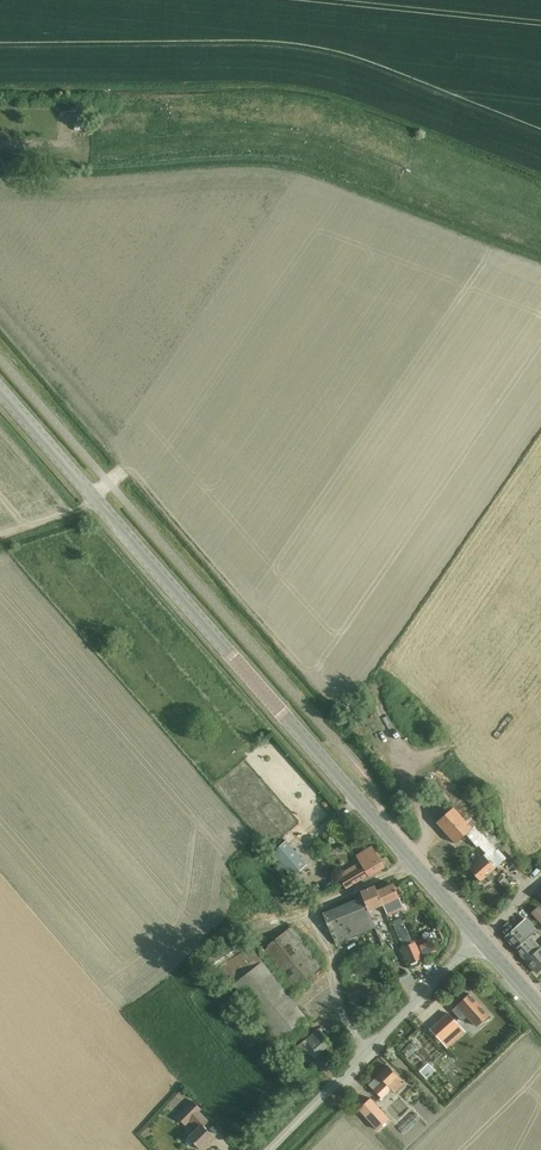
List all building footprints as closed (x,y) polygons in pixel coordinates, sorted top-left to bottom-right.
[(452,807),(440,817),(435,822),(454,843),(463,835),(476,849),(477,847),(483,855),(478,860),(475,857),(471,861),(473,863),(468,868),(479,881),(494,867),(486,859),(495,851),(473,826),(471,828),(452,807)] [(499,822),(491,828),(507,852),(515,847),(499,822)] [(272,853),(292,877),(307,865),(286,840),(272,853)] [(357,855),(362,865),(339,877),(338,874),(337,874),(344,887),(382,867),(372,848),(357,855)] [(392,882),(375,889),(381,903),(398,896),(392,882)] [(381,903),(375,889),(373,884),(359,890),(361,895),(321,913),(334,943),(375,925),(367,909),(381,903)] [(536,908),(530,913),(538,923),(540,921),(540,911),(537,907),(536,908)] [(398,909),(390,913),(393,919),(401,916),(398,909)] [(505,937),(526,960),(540,947),(530,937),(538,930),(527,917),(505,937)] [(260,953),(291,991),(322,966),(291,928),(260,953)] [(414,938),(421,951),(432,945),(425,932),(414,938)] [(404,951),(409,964),(421,958),(416,946),(404,951)] [(540,947),(526,960),(536,972),(540,968),(540,946),(540,947)] [(389,960),(383,966),(387,969),(395,960),(389,955),(386,958),(389,960)] [(277,1040),(305,1018),(262,963),(233,985),(277,1040)] [(479,980),(467,990),(487,1012),(499,1002),(479,980)] [(461,1020),(466,1016),(476,1027),(488,1016),(470,995),(452,1010),(461,1020)] [(448,1013),(430,1029),(441,1041),(459,1025),(448,1013)] [(311,1060),(330,1043),(319,1029),(299,1046),(311,1060)] [(394,1092),(404,1082),(388,1065),(368,1084),(382,1098),(391,1089),(394,1092)] [(377,1130),(388,1119),(369,1098),(358,1109),(377,1130)] [(202,1149),(203,1149),(211,1142),(209,1141),(214,1136),(203,1126),(208,1121),(199,1111),(201,1109),(193,1101),(177,1116),(185,1125),(189,1121),(197,1128),(186,1140),(186,1142),(189,1145),(191,1145),(194,1142),(202,1149)]
